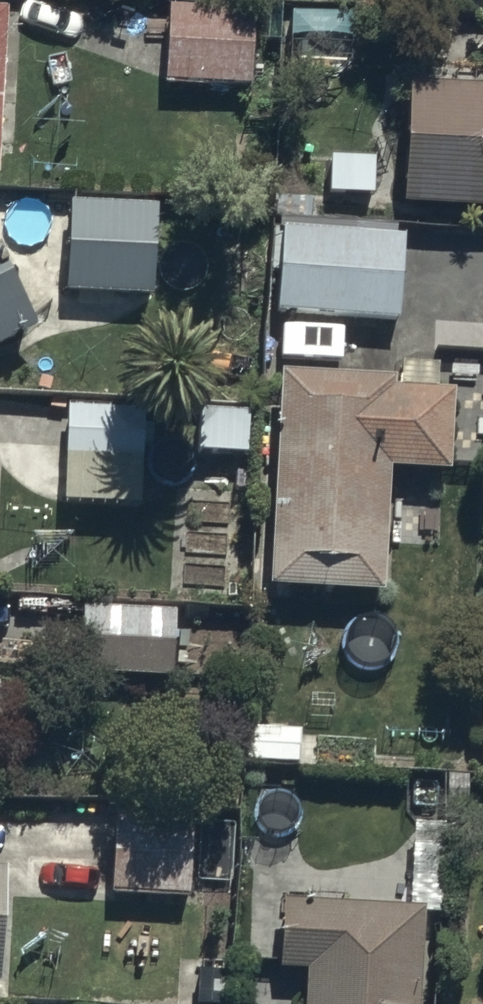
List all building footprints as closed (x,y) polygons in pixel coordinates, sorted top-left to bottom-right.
[(254,11),(168,10),(164,95),(250,99),(254,11)] [(360,18),(290,18),(290,49),(360,49),(360,18)] [(410,96),(405,220),(482,223),(482,99),(410,96)] [(154,215),(69,212),(66,335),(118,337),(119,309),(152,310),(154,215)] [(407,248),(284,239),(281,323),(404,328),(407,248)] [(0,273),(0,361),(36,341),(0,273)] [(385,609),(388,545),(410,546),(412,519),(390,518),(391,482),(451,485),(455,403),(393,400),(394,391),(281,384),(270,604),(385,609)] [(144,420),(66,416),(65,515),(142,516),(144,420)] [(249,465),(251,421),(197,419),(195,464),(249,465)] [(173,688),(176,621),(85,613),(82,684),(173,688)] [(10,743),(0,721),(0,748),(10,743)] [(247,738),(246,772),(301,773),(302,740),(247,738)] [(195,828),(117,823),(112,903),(190,908),(195,828)] [(279,916),(279,980),(307,980),(306,1003),(418,1003),(422,916),(279,916)] [(178,959),(176,1003),(221,1003),(223,961),(178,959)]
